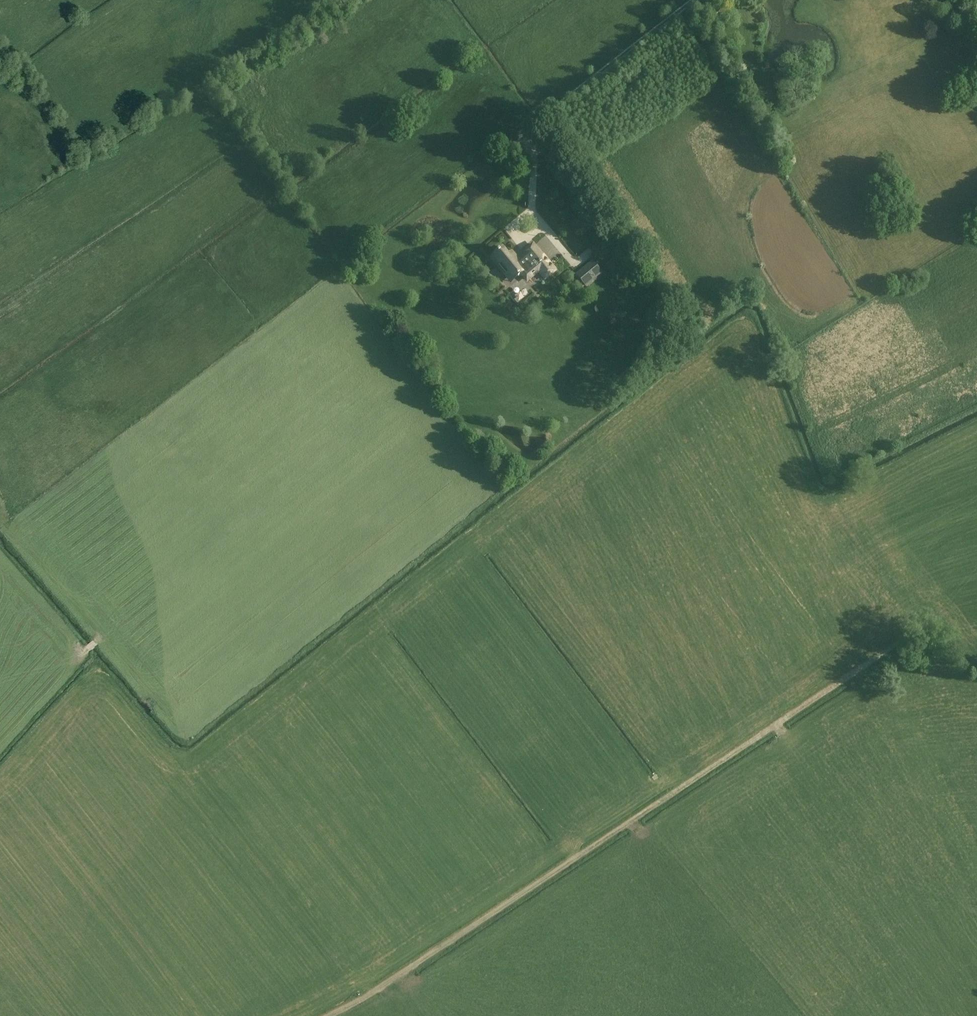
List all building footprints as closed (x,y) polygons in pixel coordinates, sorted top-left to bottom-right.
[(709,20),(721,10),(716,4),(703,13),(709,20)] [(509,253),(503,247),(489,258),(511,284),(521,276),(527,283),(538,274),(545,281),(558,271),(557,270),(557,269),(544,254),(534,242),(521,253),(523,255),(519,258),(513,250),(509,253)] [(615,258),(605,265),(614,276),(623,268),(615,258)] [(586,287),(603,273),(592,260),(576,274),(586,287)]
